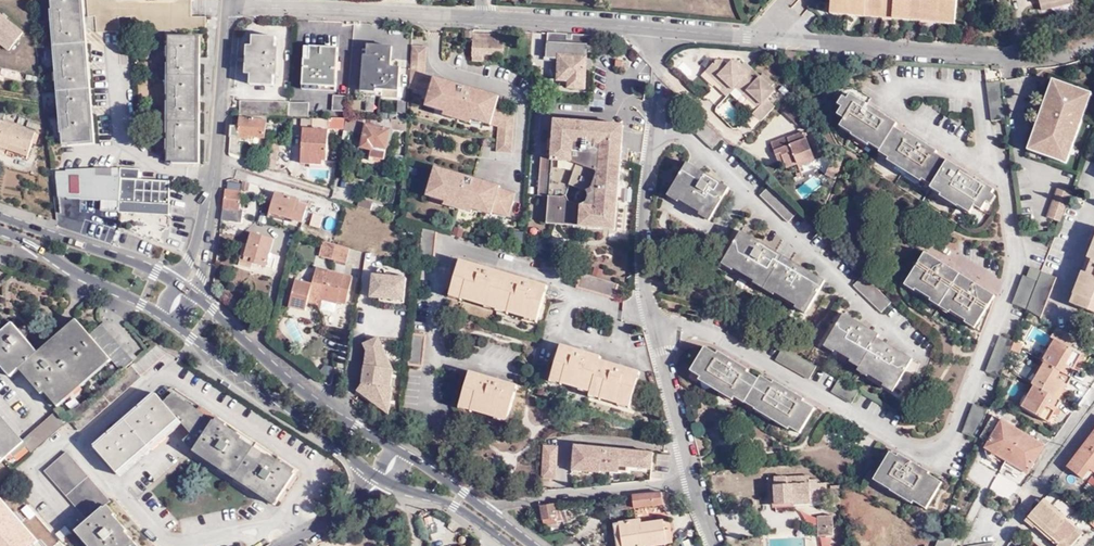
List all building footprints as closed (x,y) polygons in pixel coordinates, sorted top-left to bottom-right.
[(67,143),(94,142),(83,0),(57,0),(67,143)] [(93,13),(100,13),(102,29),(117,29),(118,14),(131,14),(130,29),(207,31),(206,17),(193,16),(193,0),(92,0),(93,13)] [(833,10),(849,12),(867,13),(886,15),(895,16),(904,17),(922,18),(940,20),(957,22),(960,0),(834,0),(833,10)] [(1040,12),(1072,4),(1071,0),(1037,0),(1040,12)] [(849,12),(833,10),(832,17),(848,18),(849,12)] [(8,50),(24,31),(0,11),(0,44),(8,50)] [(866,20),(867,13),(849,12),(848,18),(866,20)] [(886,22),(886,15),(867,13),(866,20),(886,22)] [(921,25),(922,18),(904,17),(903,24),(921,25)] [(939,27),(940,20),(922,18),(921,25),(939,27)] [(940,20),(939,27),(957,29),(957,22),(940,20)] [(596,46),(596,36),(549,34),(548,59),(559,59),(559,80),(569,81),(569,88),(585,89),(586,69),(592,70),(592,59),(586,59),(586,46),(596,46)] [(198,37),(170,36),(169,160),(196,160),(198,37)] [(481,40),(475,40),(474,40),(473,64),(483,64),(484,56),(504,56),(505,41),(492,41),(492,38),(481,37),(481,40)] [(279,39),(256,38),(252,88),(275,89),(279,39)] [(428,46),(414,45),(411,88),(431,94),(428,105),(447,112),(446,114),(470,122),(472,118),(499,126),(498,143),(498,152),(513,153),(516,115),(495,109),(499,97),(436,77),(436,79),(426,76),(428,46)] [(394,51),(370,49),(366,92),(399,93),(401,72),(392,71),(394,51)] [(340,52),(308,50),(305,89),(338,91),(340,52)] [(796,63),(796,56),(785,55),(784,62),(796,63)] [(714,87),(715,86),(727,98),(736,89),(743,95),(747,91),(761,105),(757,109),(752,114),(760,122),(775,107),(768,100),(776,92),(772,88),(774,85),(763,74),(761,77),(746,63),(743,65),(739,61),(732,61),(728,65),(723,60),(716,60),(702,76),(714,87)] [(1054,94),(1058,83),(1054,81),(1049,92),(1054,94)] [(1081,104),(1086,93),(1058,83),(1054,94),(1049,92),(1036,129),(1040,130),(1034,145),(1038,147),(1036,153),(1057,160),(1059,154),(1062,156),(1067,144),(1072,146),(1087,106),(1081,104)] [(994,124),(1008,122),(1003,84),(989,86),(994,124)] [(747,91),(743,95),(757,109),(761,105),(747,91)] [(1087,106),(1091,94),(1086,93),(1081,104),(1087,106)] [(796,96),(785,104),(794,114),(804,107),(796,96)] [(963,204),(973,211),(975,208),(983,213),(996,194),(938,156),(940,154),(909,134),(907,136),(896,129),(898,126),(852,96),(839,116),(846,120),(844,123),(856,131),(855,133),(872,145),(874,141),(884,148),(883,149),(894,156),(893,159),(924,179),(926,177),(936,184),(935,185),(945,192),(944,193),(962,205),(963,204)] [(258,116),(263,116),(291,117),(292,102),(240,99),(239,115),(258,116)] [(334,119),(347,119),(348,101),(335,101),(334,119)] [(291,117),(294,117),(311,118),(312,103),(292,102),(291,117)] [(263,119),(263,116),(258,116),(257,118),(241,117),(240,125),(233,124),(231,152),(240,156),(241,139),(249,140),(249,136),(266,139),(267,119),(263,119)] [(326,159),(330,119),(314,119),(313,128),(303,127),(301,155),(311,155),(311,158),(326,159)] [(362,126),(362,120),(349,120),(346,132),(352,132),(352,127),(362,126)] [(390,130),(392,120),(367,120),(362,147),(386,152),(390,130)] [(390,130),(407,132),(408,120),(392,120),(390,130)] [(553,121),(550,158),(541,157),(538,197),(549,197),(548,209),(565,210),(564,220),(612,225),(614,207),(620,207),(625,154),(599,134),(600,125),(553,121)] [(9,150),(29,156),(37,134),(3,122),(0,132),(0,147),(9,150)] [(856,131),(844,123),(842,127),(854,135),(855,133),(856,131)] [(625,154),(628,128),(600,125),(599,134),(625,154)] [(1040,130),(1036,129),(1028,150),(1036,153),(1038,147),(1034,145),(1040,130)] [(872,145),(855,133),(854,135),(853,136),(870,148),(872,145)] [(790,171),(795,169),(817,159),(807,135),(791,142),(790,140),(774,146),(782,166),(787,164),(790,171)] [(882,151),(883,149),(884,148),(874,141),(872,145),(882,151)] [(282,145),(272,143),(267,166),(276,169),(282,145)] [(1057,160),(1065,163),(1072,146),(1067,144),(1062,156),(1059,154),(1057,160)] [(893,159),(894,156),(883,149),(882,151),(881,153),(892,160),(893,159)] [(27,160),(29,156),(9,150),(8,153),(27,160)] [(819,163),(817,159),(795,169),(796,173),(819,163)] [(923,180),(924,179),(893,159),(892,160),(891,162),(921,182),(923,180)] [(729,185),(687,160),(670,188),(680,194),(681,193),(703,205),(702,207),(712,213),(729,185)] [(825,174),(835,178),(839,165),(830,161),(825,174)] [(499,187),(436,167),(428,195),(447,200),(446,204),(470,211),(472,208),(491,214),(492,211),(508,216),(514,194),(499,189),(499,187)] [(99,211),(122,212),(122,201),(167,203),(168,183),(143,180),(143,170),(125,168),(124,179),(116,178),(116,168),(112,168),(57,171),(58,197),(68,198),(68,199),(99,200),(99,211)] [(924,179),(923,180),(933,187),(935,185),(936,184),(926,177),(924,179)] [(788,219),(798,209),(770,182),(759,193),(788,219)] [(944,193),(945,192),(935,185),(933,187),(932,189),(942,196),(944,193)] [(1048,216),(1063,222),(1073,191),(1058,186),(1048,216)] [(242,190),(227,188),(223,219),(241,221),(243,208),(239,207),(242,190)] [(670,188),(667,193),(677,199),(679,197),(680,194),(670,188)] [(680,194),(679,197),(700,210),(702,207),(703,205),(681,193),(680,194)] [(944,193),(942,196),(942,197),(959,209),(961,208),(962,205),(944,193)] [(301,200),(276,194),(271,212),(303,223),(308,208),(300,206),(301,200)] [(360,197),(357,206),(370,210),(372,204),(373,201),(360,197)] [(122,212),(166,213),(167,203),(122,201),(122,212)] [(961,208),(971,215),(973,211),(963,204),(962,205),(961,208)] [(565,210),(548,209),(547,226),(618,232),(620,207),(614,207),(612,225),(564,220),(565,210)] [(702,207),(700,210),(698,212),(709,219),(712,213),(702,207)] [(323,217),(314,214),(310,226),(320,229),(323,217)] [(434,262),(439,231),(424,226),(420,260),(434,262)] [(824,279),(741,229),(724,258),(735,264),(736,262),(757,274),(756,276),(775,289),(777,286),(799,299),(798,302),(808,307),(824,279)] [(249,243),(245,242),(240,265),(253,269),(255,262),(275,268),(278,257),(269,254),(274,238),(253,231),(249,243)] [(349,264),(353,250),(326,242),(322,256),(349,264)] [(995,295),(926,251),(908,278),(918,285),(919,283),(933,293),(933,294),(953,308),(955,306),(968,314),(967,317),(977,323),(995,295)] [(377,259),(367,257),(362,281),(369,282),(372,272),(375,272),(377,259)] [(547,287),(460,258),(449,293),(536,320),(547,287)] [(1090,259),(1084,273),(1089,275),(1093,263),(1093,261),(1090,259)] [(1089,275),(1084,273),(1082,279),(1087,281),(1077,306),(1093,312),(1093,263),(1089,275)] [(314,285),(298,280),(291,307),(308,312),(310,305),(321,308),(323,300),(348,306),(355,277),(319,268),(314,285)] [(1029,277),(1041,281),(1044,272),(1033,269),(1029,277)] [(1059,279),(1044,272),(1041,281),(1029,311),(1045,320),(1059,279)] [(615,299),(619,285),(580,273),(576,288),(615,299)] [(882,310),(892,300),(864,273),(854,283),(882,310)] [(683,280),(671,276),(668,287),(680,291),(683,280)] [(1014,305),(1029,311),(1041,281),(1029,277),(1026,276),(1014,305)] [(372,298),(381,299),(382,295),(394,296),(405,296),(406,279),(373,277),(372,298)] [(918,285),(908,278),(905,283),(915,289),(916,287),(918,285)] [(1082,279),(1072,304),(1077,306),(1087,281),(1082,279)] [(918,285),(916,287),(931,297),(933,294),(933,293),(919,283),(918,285)] [(930,299),(950,312),(952,310),(953,308),(933,294),(931,297),(930,299)] [(968,314),(955,306),(953,308),(952,310),(965,319),(967,317),(968,314)] [(878,333),(843,311),(826,339),(837,346),(838,344),(853,354),(852,355),(861,361),(859,364),(871,371),(871,370),(887,379),(886,380),(895,386),(913,358),(876,336),(878,333)] [(967,317),(965,319),(964,322),(974,328),(977,323),(967,317)] [(125,372),(132,366),(138,361),(104,322),(90,333),(80,322),(45,351),(16,319),(0,333),(0,348),(20,370),(24,367),(56,402),(110,355),(125,372)] [(274,329),(274,335),(282,344),(287,339),(280,332),(279,327),(274,329)] [(426,335),(412,333),(408,364),(423,365),(426,335)] [(1014,350),(1017,342),(1002,336),(987,372),(1003,378),(1014,350)] [(358,391),(378,406),(391,401),(393,388),(391,387),(392,381),(387,369),(392,367),(386,355),(380,358),(375,349),(382,346),(379,338),(364,345),(368,352),(363,384),(358,391)] [(1020,406),(1054,428),(1069,405),(1064,401),(1077,380),(1073,378),(1086,358),(1053,338),(1040,360),(1043,361),(1030,383),(1032,385),(1020,406)] [(1018,341),(1017,342),(1014,350),(1020,352),(1024,344),(1018,341)] [(600,355),(561,343),(551,376),(590,389),(589,392),(628,405),(639,370),(599,357),(600,355)] [(817,364),(784,345),(776,358),(809,377),(817,364)] [(386,355),(382,346),(375,349),(380,358),(386,355)] [(794,421),(804,427),(815,407),(804,400),(805,398),(775,381),(774,383),(761,376),(760,378),(747,371),(749,369),(718,351),(716,353),(705,347),(695,366),(704,371),(702,376),(736,396),(738,392),(749,399),(749,398),(758,403),(758,404),(792,424),(794,421)] [(695,366),(693,371),(701,376),(702,376),(704,371),(695,366)] [(515,385),(467,373),(458,409),(507,421),(515,385)] [(702,376),(701,376),(699,380),(733,400),(736,397),(736,396),(702,376)] [(851,402),(859,389),(840,378),(832,390),(851,402)] [(736,396),(736,397),(746,403),(747,401),(749,399),(738,392),(736,396)] [(297,475),(215,421),(174,394),(163,403),(157,395),(149,402),(150,402),(119,428),(121,430),(105,444),(103,442),(96,448),(117,473),(179,421),(188,431),(180,439),(194,454),(198,449),(206,455),(203,459),(239,481),(241,477),(254,486),(251,490),(268,501),(271,497),(280,502),(297,475)] [(749,399),(747,401),(756,406),(758,404),(758,403),(749,398),(749,399)] [(391,401),(378,406),(389,415),(391,401)] [(758,404),(756,406),(755,408),(790,428),(791,426),(792,424),(758,404)] [(965,434),(979,439),(991,410),(975,405),(965,434)] [(60,407),(22,440),(23,442),(33,452),(70,419),(60,407)] [(23,442),(22,440),(0,416),(0,462),(23,442)] [(1044,443),(995,416),(982,440),(990,444),(986,451),(1028,473),(1044,443)] [(792,424),(791,426),(801,432),(804,427),(794,421),(792,424)] [(1091,467),(1093,463),(1093,430),(1068,465),(1084,477),(1091,467)] [(601,472),(620,474),(620,472),(621,467),(629,468),(652,470),(653,453),(616,450),(616,456),(610,456),(610,449),(575,446),(573,473),(583,474),(583,472),(601,474),(601,472)] [(558,448),(543,447),(540,479),(556,480),(558,448)] [(893,486),(915,498),(917,495),(931,502),(943,480),(929,472),(930,470),(899,453),(898,455),(890,451),(877,474),(894,484),(893,486)] [(126,531),(124,533),(121,530),(123,528),(118,522),(115,524),(111,519),(113,517),(104,507),(109,502),(107,499),(67,454),(45,473),(88,521),(79,529),(86,536),(82,539),(89,545),(139,545),(126,531)] [(877,474),(874,478),(892,488),(893,486),(894,484),(877,474)] [(768,493),(770,493),(770,506),(811,504),(811,503),(818,502),(818,495),(826,495),(825,484),(817,484),(817,480),(810,480),(810,476),(767,479),(768,493)] [(23,482),(19,478),(14,481),(18,486),(23,482)] [(915,498),(893,486),(892,488),(891,491),(913,503),(915,500),(915,498)] [(662,494),(647,495),(623,498),(625,510),(663,505),(662,494)] [(915,498),(915,500),(928,508),(931,502),(917,495),(915,498)] [(36,542),(38,541),(0,498),(0,545),(32,545),(36,542)] [(1046,500),(1028,521),(1036,528),(1057,545),(1076,545),(1087,535),(1046,500)] [(560,512),(558,504),(541,506),(545,525),(557,523),(555,512),(560,512)] [(831,519),(817,519),(818,537),(832,536),(831,519)] [(639,521),(620,525),(623,545),(657,545),(674,543),(671,521),(639,525),(639,521)] [(1034,529),(1036,528),(1028,521),(1026,523),(1034,529)] [(620,525),(614,526),(617,545),(623,545),(620,525)] [(58,535),(64,542),(74,534),(67,527),(58,535)] [(959,535),(942,535),(937,545),(954,545),(959,535)]
